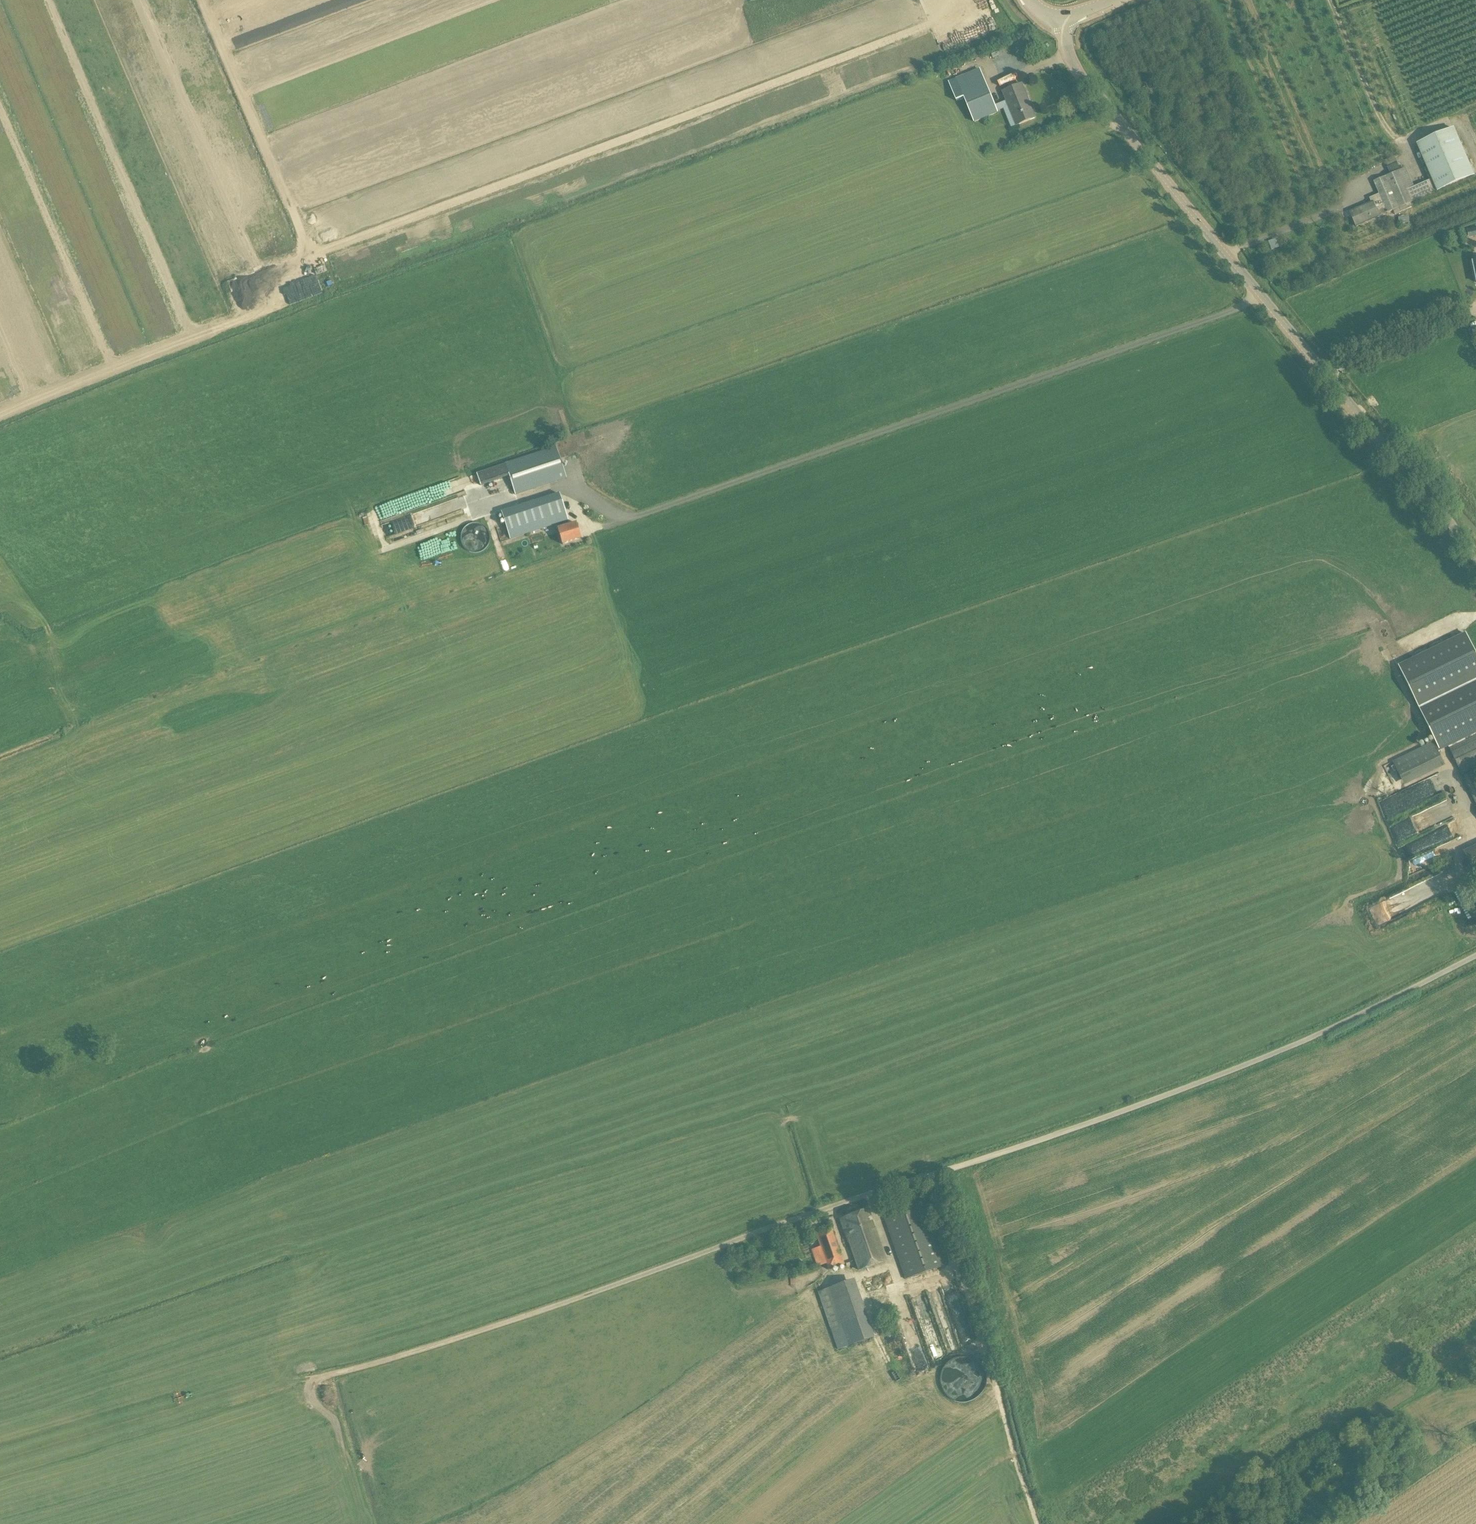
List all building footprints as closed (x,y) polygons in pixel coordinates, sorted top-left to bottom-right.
[(980,68),(948,82),(956,101),(964,98),(974,124),(999,114),(980,68)] [(1022,84),(1003,92),(1016,126),(1035,118),(1022,84)] [(1432,179),(1413,188),(1405,169),(1403,169),(1401,166),(1399,167),(1397,163),(1388,167),(1391,174),(1374,181),(1379,194),(1370,199),(1372,203),(1350,212),(1356,227),(1380,217),(1380,216),(1393,211),(1395,215),(1412,208),(1410,203),(1474,176),(1454,129),(1417,145),(1432,179)] [(1269,242),(1272,249),(1279,247),(1276,239),(1269,242)] [(555,447),(505,464),(509,474),(516,495),(566,478),(555,447)] [(509,474),(505,464),(477,473),(480,483),(509,474)] [(562,545),(580,539),(576,523),(569,525),(567,520),(559,494),(501,513),(510,539),(555,524),(559,533),(562,545)] [(386,535),(419,525),(416,514),(383,524),(386,535)] [(464,530),(470,542),(467,543),(471,551),(491,541),(482,522),(464,530)] [(1448,746),(1462,776),(1475,769),(1475,653),(1467,633),(1400,665),(1440,750),(1448,746)] [(1445,766),(1434,742),(1393,761),(1404,786),(1445,766)] [(1463,776),(1475,805),(1475,770),(1463,776)] [(1464,851),(1475,878),(1475,845),(1464,851)] [(945,1266),(924,1207),(885,1220),(906,1279),(945,1266)] [(886,1261),(868,1210),(840,1219),(858,1271),(886,1261)] [(826,1264),(827,1265),(828,1270),(844,1265),(831,1227),(815,1232),(820,1247),(812,1250),(818,1267),(826,1264)] [(874,1338),(854,1279),(818,1291),(838,1350),(874,1338)] [(972,1331),(961,1333),(963,1342),(974,1341),(972,1331)] [(948,1382),(949,1391),(980,1386),(978,1375),(974,1375),(972,1364),(943,1369),(946,1382),(948,1382)]
